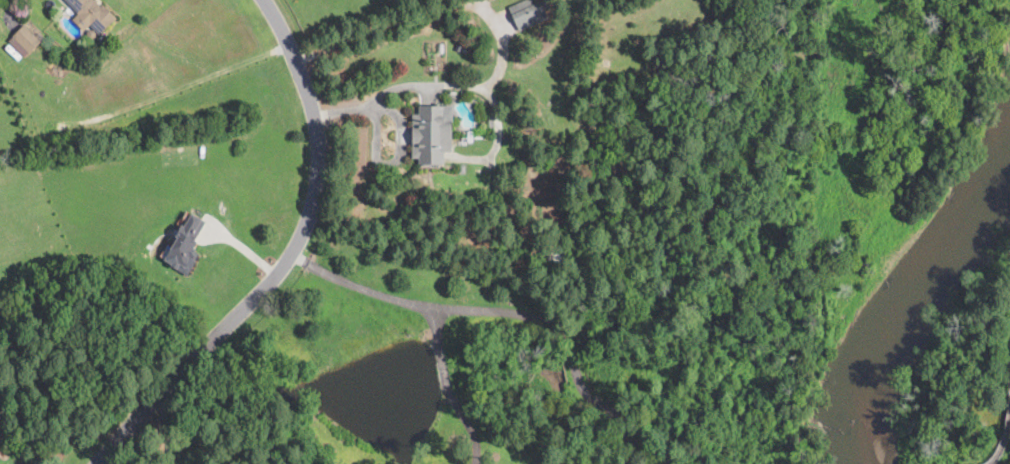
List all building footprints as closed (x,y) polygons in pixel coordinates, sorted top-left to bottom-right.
[(78,13),(66,0),(95,0),(100,5),(101,6),(103,4),(117,18),(113,22),(112,22),(99,35),(90,25),(84,31),(72,19),(78,13)] [(518,3),(525,0),(541,0),(549,19),(529,28),(518,3)] [(30,53),(29,53),(13,36),(24,25),(40,42),(30,53)] [(96,33),(95,35),(92,37),(89,36),(87,35),(87,31),(90,29),(93,29),(96,33)] [(444,118),(444,120),(452,120),(452,151),(444,151),(444,164),(419,164),(419,158),(412,158),(412,114),(419,114),(419,106),(444,105),(444,118)] [(206,222),(203,227),(196,240),(199,242),(194,249),(198,251),(193,260),(192,259),(187,268),(180,264),(177,269),(171,266),(172,264),(165,260),(177,237),(176,236),(181,225),(184,226),(191,213),(206,221),(206,222)]
